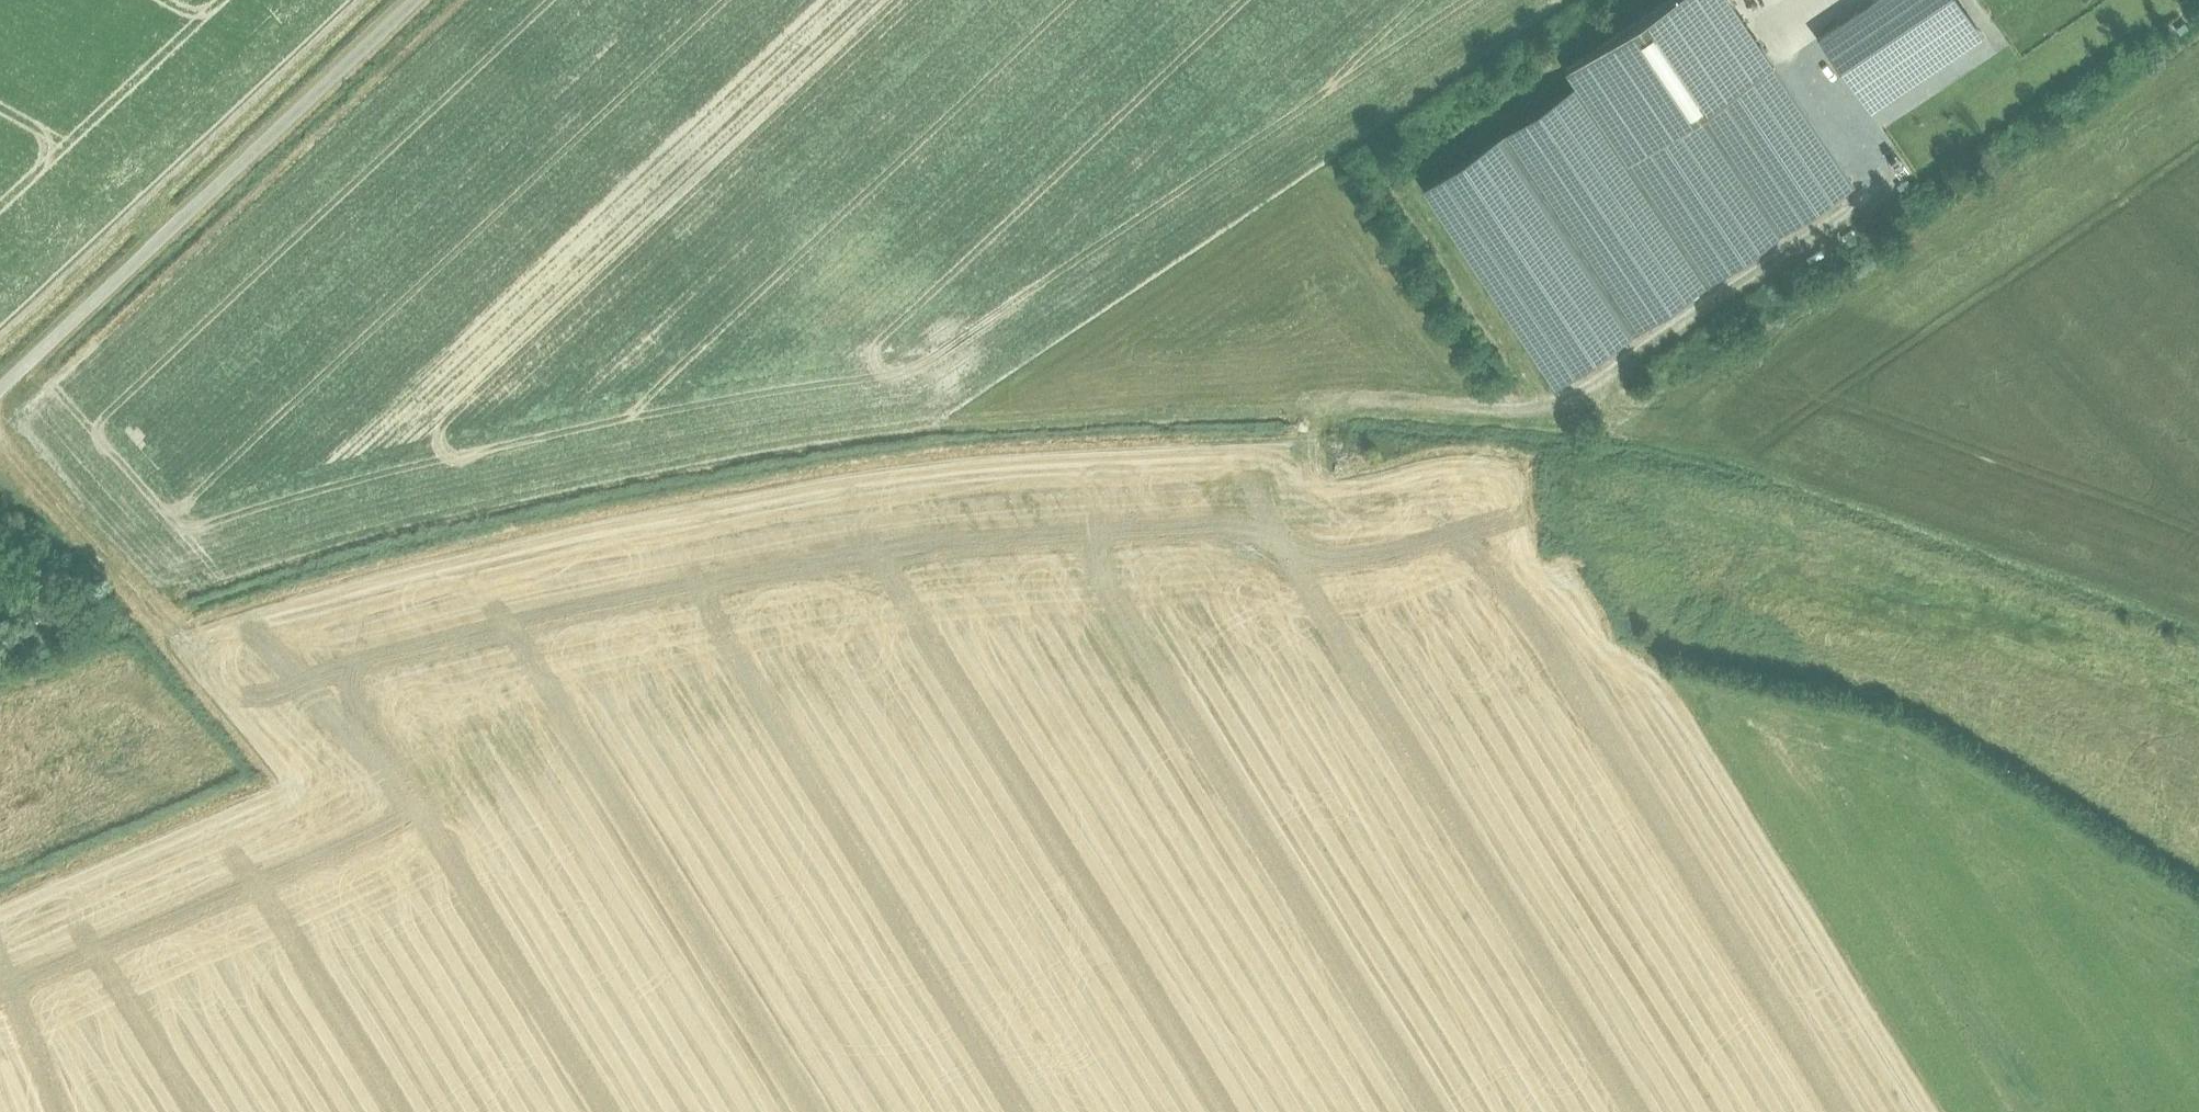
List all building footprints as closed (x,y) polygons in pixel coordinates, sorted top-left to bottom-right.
[(1553,381),(1852,180),(1731,0),(1667,0),(1566,68),(1578,87),(1425,189),(1553,381)] [(1818,37),(1866,108),(1978,33),(1956,0),(1872,0),(1818,37)] [(49,585),(28,605),(49,627),(70,607),(49,585)]
